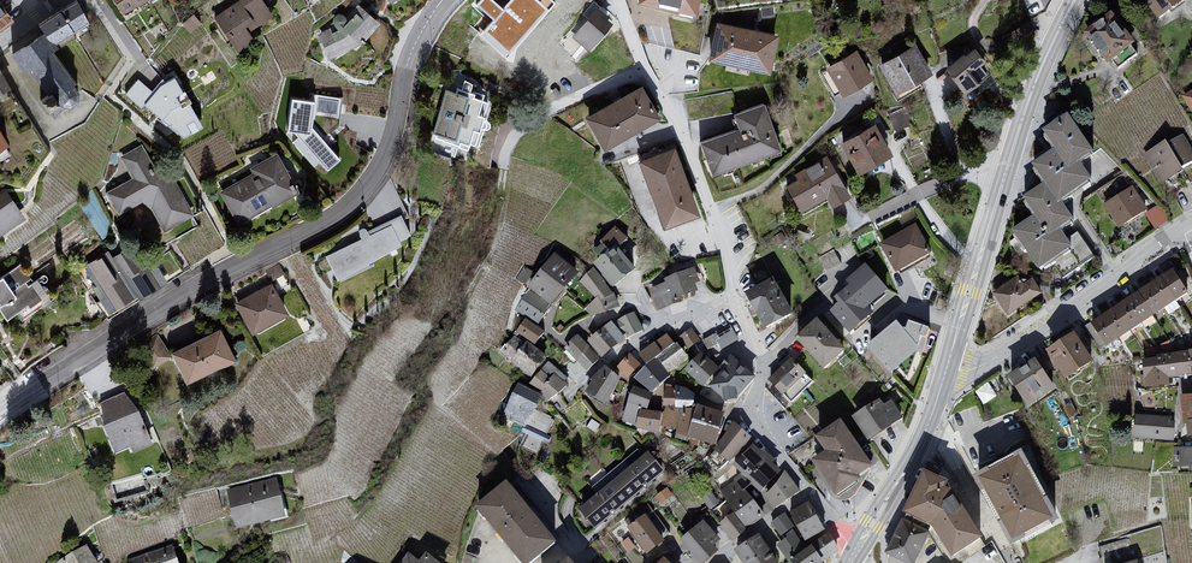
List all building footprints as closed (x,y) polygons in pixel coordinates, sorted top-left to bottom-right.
[(123,16),(155,0),(113,0),(123,16)] [(214,19),(237,54),(256,41),(250,32),(274,17),(263,0),(242,0),(214,19)] [(638,1),(698,15),(701,0),(638,0),(638,1)] [(1155,8),(1151,10),(1164,22),(1191,1),(1191,0),(1150,0),(1155,8)] [(76,2),(37,28),(54,43),(88,24),(76,2)] [(13,22),(0,4),(0,32),(13,22)] [(314,34),(331,61),(358,49),(380,24),(363,9),(349,22),(346,18),(341,16),(337,17),(334,19),(334,24),(336,32),(330,35),(325,31),(314,34)] [(596,10),(571,40),(587,53),(612,23),(596,10)] [(1095,42),(1110,66),(1139,49),(1113,12),(1097,29),(1103,36),(1095,42)] [(716,21),(708,59),(769,75),(779,36),(716,21)] [(44,35),(10,55),(47,95),(61,106),(72,108),(80,104),(81,93),(53,52),(57,46),(54,43),(44,35)] [(878,66),(897,94),(932,75),(915,45),(878,66)] [(975,47),(946,67),(957,84),(960,83),(968,91),(990,72),(983,64),(987,61),(975,47)] [(856,51),(824,70),(842,98),(872,80),(856,51)] [(182,135),(203,125),(177,71),(149,85),(138,76),(127,90),(182,135)] [(9,90),(0,73),(0,94),(9,90)] [(457,94),(446,92),(435,136),(436,142),(460,147),(460,151),(468,153),(471,147),(479,149),(484,134),(488,132),(491,131),(492,128),(492,125),(488,122),(493,104),(483,101),(485,96),(472,93),(474,85),(464,81),(462,93),(458,91),(457,94)] [(643,89),(584,119),(604,152),(659,120),(643,89)] [(315,97),(292,94),(287,131),(297,132),(295,143),(310,160),(323,161),(329,168),(343,156),(314,125),(315,115),(319,111),(340,114),(343,95),(320,92),(315,97)] [(1183,100),(1191,115),(1191,94),(1183,100)] [(737,131),(700,144),(713,176),(780,150),(764,105),(734,116),(737,131)] [(1073,117),(1046,136),(1059,153),(1073,173),(1084,166),(1099,156),(1073,117)] [(840,144),(857,176),(892,157),(875,125),(840,144)] [(10,146),(0,130),(0,152),(10,146)] [(1161,187),(1191,167),(1191,155),(1182,137),(1143,158),(1161,187)] [(148,145),(118,159),(132,180),(104,195),(116,218),(142,205),(150,212),(164,235),(194,218),(148,145)] [(675,150),(637,162),(662,229),(699,216),(675,150)] [(1059,153),(1035,169),(1048,186),(1064,207),(1098,184),(1084,166),(1073,173),(1059,153)] [(252,177),(218,194),(239,229),(290,201),(293,195),(288,187),(294,185),(276,156),(248,170),(252,177)] [(850,197),(827,159),(794,177),(797,183),(787,188),(800,214),(824,200),(830,211),(850,197)] [(1038,220),(1052,238),(1063,232),(1077,225),(1064,207),(1048,186),(1024,203),(1038,220)] [(1132,191),(1104,208),(1119,231),(1147,213),(1132,191)] [(26,221),(13,203),(0,212),(0,240),(26,221)] [(364,241),(326,259),(338,282),(405,247),(402,243),(413,238),(404,218),(369,235),(368,233),(364,232),(362,235),(362,238),(364,241)] [(1052,238),(1038,220),(1013,237),(1044,274),(1077,252),(1063,232),(1052,238)] [(917,230),(879,248),(896,274),(932,257),(917,230)] [(109,249),(83,263),(109,310),(166,278),(157,261),(143,268),(131,246),(113,256),(109,249)] [(595,269),(616,291),(639,273),(620,252),(595,269)] [(556,259),(528,292),(556,311),(584,278),(556,259)] [(524,266),(518,278),(529,283),(535,270),(524,266)] [(3,307),(0,309),(0,314),(7,323),(26,307),(28,309),(41,302),(33,288),(27,289),(24,285),(33,281),(18,269),(0,281),(0,304),(3,307)] [(694,273),(650,292),(659,314),(675,309),(672,302),(685,302),(700,295),(696,289),(701,286),(694,273)] [(1173,273),(1091,327),(1107,347),(1111,348),(1188,294),(1173,273)] [(1035,275),(1022,283),(1018,275),(994,290),(1009,314),(1045,292),(1035,275)] [(777,283),(749,295),(768,334),(796,320),(777,283)] [(271,286),(233,305),(252,336),(289,316),(271,286)] [(839,307),(828,315),(852,341),(877,319),(850,288),(834,301),(839,307)] [(526,317),(517,332),(538,344),(546,329),(526,317)] [(618,324),(615,327),(626,341),(643,334),(633,317),(618,324)] [(822,320),(797,341),(825,374),(849,354),(822,320)] [(613,325),(589,344),(602,362),(626,341),(615,327),(613,325)] [(692,325),(680,335),(690,348),(702,338),(692,325)] [(899,325),(867,349),(890,376),(921,353),(899,325)] [(733,328),(718,339),(724,348),(740,336),(733,328)] [(220,331),(171,354),(186,388),(236,362),(220,331)] [(143,340),(153,365),(171,358),(161,333),(143,340)] [(517,337),(500,353),(532,381),(549,364),(517,337)] [(577,337),(563,352),(587,376),(598,363),(577,337)] [(1076,337),(1048,355),(1068,383),(1095,365),(1076,337)] [(639,357),(649,370),(656,363),(669,378),(689,362),(676,348),(668,338),(639,357)] [(1143,362),(1148,391),(1172,388),(1170,380),(1191,377),(1191,353),(1143,362)] [(629,356),(615,371),(630,383),(644,371),(629,356)] [(703,356),(685,374),(703,391),(721,373),(703,356)] [(721,378),(709,389),(727,406),(741,403),(740,395),(756,379),(732,360),(720,370),(721,373),(721,378)] [(1039,362),(1010,380),(1029,410),(1058,393),(1039,362)] [(649,370),(635,383),(652,397),(671,380),(669,378),(656,363),(649,370)] [(790,363),(767,383),(782,400),(806,377),(790,363)] [(570,386),(549,364),(532,381),(528,391),(541,398),(541,407),(546,407),(570,386)] [(588,398),(607,409),(621,381),(605,372),(588,398)] [(520,387),(504,418),(524,432),(541,407),(541,398),(528,391),(520,387)] [(633,389),(622,425),(636,429),(641,413),(649,414),(654,398),(652,397),(633,389)] [(663,409),(666,410),(684,413),(694,413),(695,396),(685,390),(665,389),(663,409)] [(123,395),(102,404),(103,426),(115,454),(130,447),(132,454),(154,445),(139,411),(123,395)] [(882,401),(853,419),(870,445),(903,421),(891,403),(885,407),(882,401)] [(696,413),(690,440),(718,450),(726,416),(698,408),(696,413)] [(684,413),(666,410),(660,429),(677,435),(684,413)] [(662,416),(649,414),(641,413),(636,429),(659,435),(660,429),(662,416)] [(694,413),(684,413),(677,435),(690,440),(696,413),(694,413)] [(1173,419),(1136,418),(1135,441),(1175,443),(1173,419)] [(828,454),(814,466),(840,500),(864,486),(864,479),(876,471),(845,421),(817,440),(828,454)] [(753,442),(734,424),(718,453),(731,465),(753,442)] [(528,432),(531,443),(549,438),(546,427),(528,432)] [(755,447),(733,469),(762,500),(783,477),(776,465),(755,447)] [(1172,450),(1174,468),(1188,468),(1189,474),(1191,474),(1191,450),(1172,450)] [(1027,456),(977,482),(1014,552),(1064,525),(1027,456)] [(665,476),(647,458),(580,513),(597,532),(665,476)] [(925,475),(907,517),(936,530),(957,561),(988,543),(955,488),(925,475)] [(276,480),(227,491),(238,534),(290,521),(276,480)] [(734,483),(718,494),(734,515),(747,532),(764,517),(751,497),(734,483)] [(477,512),(520,562),(540,562),(560,546),(510,488),(477,512)] [(809,505),(789,517),(796,530),(805,547),(823,535),(809,505)] [(787,512),(772,523),(784,540),(796,530),(789,517),(787,512)] [(734,515),(719,527),(732,546),(747,532),(734,515)] [(646,518),(628,530),(647,556),(665,544),(646,518)] [(681,544),(698,562),(709,562),(718,554),(712,545),(718,540),(703,524),(681,544)] [(904,524),(888,556),(902,562),(919,562),(931,541),(904,524)] [(792,562),(821,562),(838,550),(828,534),(805,550),(795,533),(783,542),(778,546),(792,562)] [(735,553),(742,562),(777,562),(762,537),(735,553)] [(60,562),(97,562),(87,548),(60,562)] [(129,561),(129,562),(180,562),(176,548),(129,561)]
